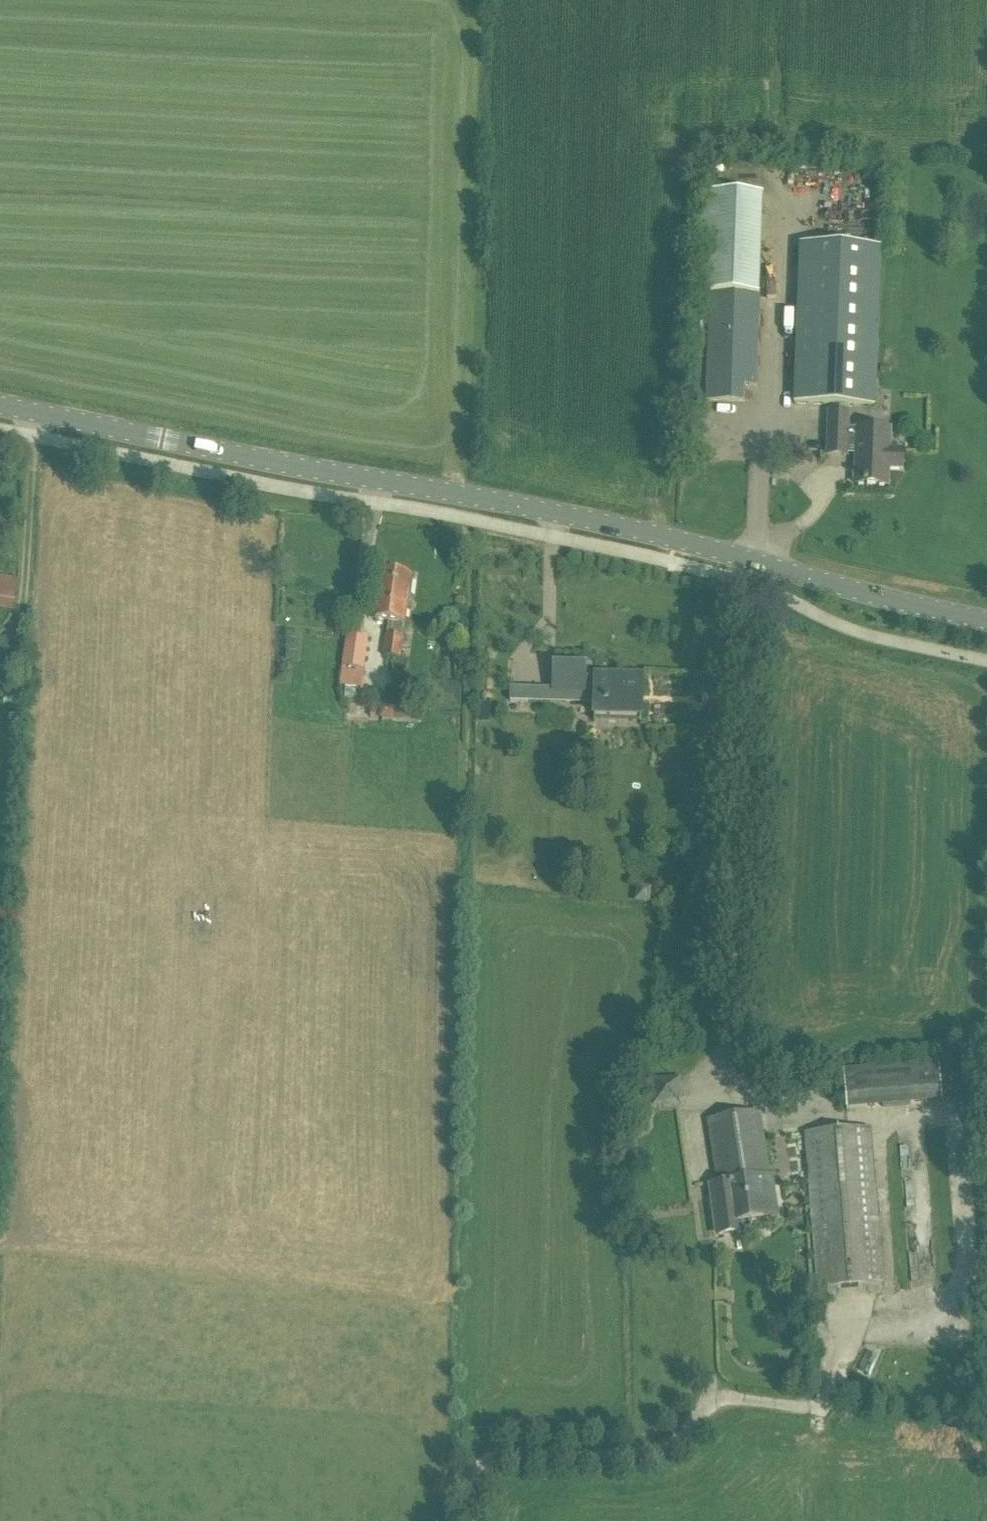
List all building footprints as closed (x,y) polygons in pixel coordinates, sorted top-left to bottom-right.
[(699,294),(710,294),(708,402),(744,403),(745,388),(757,388),(765,196),(704,195),(699,294)] [(794,405),(874,408),(880,247),(800,245),(794,405)] [(887,486),(888,469),(901,469),(902,452),(889,451),(890,431),(858,429),(858,431),(847,430),(847,415),(830,414),(829,446),(857,447),(855,485),(887,486)] [(380,575),(373,622),(404,628),(407,601),(410,602),(414,582),(411,581),(411,579),(380,575)] [(349,635),(348,635),(340,686),(359,689),(367,638),(362,637),(349,635)] [(402,639),(388,637),(384,659),(399,661),(402,639)] [(587,672),(556,672),(556,688),(529,687),(529,704),(597,706),(597,722),(641,723),(641,720),(644,720),(645,681),(597,680),(597,686),(587,686),(587,672)] [(511,687),(511,704),(529,704),(529,687),(511,687)] [(400,706),(371,703),(370,718),(419,723),(419,707),(426,708),(427,694),(401,692),(400,706)] [(481,702),(481,721),(490,722),(490,702),(481,702)] [(939,1062),(843,1071),(846,1111),(942,1103),(939,1062)] [(647,1081),(648,1105),(673,1105),(672,1081),(647,1081)] [(645,1111),(636,1112),(636,1129),(646,1129),(645,1111)] [(708,1121),(718,1184),(713,1185),(715,1198),(713,1199),(719,1235),(740,1232),(739,1223),(776,1218),(759,1113),(708,1121)] [(870,1129),(805,1134),(818,1289),(883,1284),(870,1129)]
